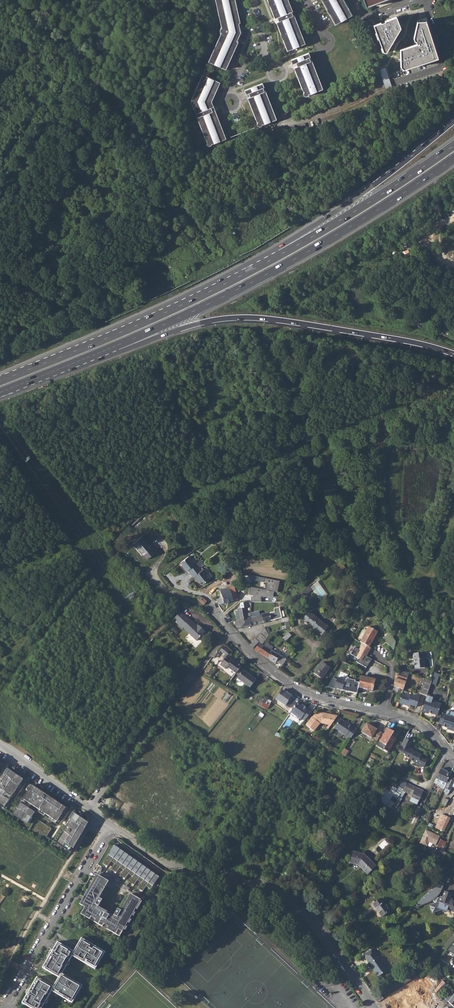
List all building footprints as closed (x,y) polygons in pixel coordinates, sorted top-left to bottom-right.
[(221,29),(220,28),(220,31),(220,33),(221,33),(208,62),(226,70),(238,42),(234,40),(236,35),(236,33),(236,30),(236,29),(235,25),(240,23),(235,0),(215,0),(221,29)] [(287,51),(305,44),(294,16),(293,16),(292,12),(293,12),(288,0),(267,0),(268,2),(268,5),(270,7),(275,19),(277,18),(278,19),(279,22),(276,23),(280,34),(281,37),(281,38),(283,40),(287,51)] [(344,0),(321,0),(325,7),(326,9),(326,10),(327,11),(327,12),(328,13),(328,14),(329,14),(335,25),(352,15),(344,0)] [(400,25),(397,16),(374,24),(382,49),(386,48),(400,25)] [(415,45),(399,49),(400,61),(400,70),(440,57),(426,17),(418,19),(413,40),(413,42),(415,42),(415,45)] [(309,53),(291,60),(292,64),(296,63),(296,64),(297,66),(294,68),(298,79),(303,92),(303,91),(304,92),(303,93),(303,94),(303,95),(304,96),(305,96),(307,96),(308,95),(308,94),(309,94),(323,89),(312,61),(310,61),(309,57),(310,57),(309,53)] [(220,83),(202,75),(192,97),(191,100),(191,103),(193,107),(195,114),(197,113),(198,117),(197,117),(206,142),(207,141),(207,142),(206,143),(206,144),(207,145),(208,146),(210,146),(211,145),(212,145),(212,144),(226,139),(215,111),(212,112),(211,110),(211,108),(214,107),(212,101),(220,83)] [(263,83),(245,90),(246,94),(249,93),(250,95),(251,97),(248,98),(252,110),(257,122),(258,122),(257,123),(257,124),(257,125),(258,126),(260,127),(261,126),(262,126),(262,125),(262,124),(263,124),(263,125),(277,119),(266,91),(265,91),(263,88),(264,87),(263,83)] [(147,559),(156,551),(143,536),(133,544),(137,547),(138,546),(145,553),(143,555),(147,559)] [(137,547),(143,555),(145,553),(138,546),(137,547)] [(189,556),(181,562),(184,567),(184,568),(186,571),(188,570),(191,573),(199,566),(197,563),(196,564),(193,560),(192,560),(189,556)] [(207,573),(204,569),(202,570),(199,566),(191,573),(194,577),(195,576),(197,580),(198,579),(202,584),(210,578),(207,574),(207,573)] [(260,602),(260,598),(260,597),(272,597),(273,592),(277,592),(279,581),(264,578),(263,582),(266,583),(264,590),(250,586),(248,595),(253,596),(252,598),(250,598),(250,602),(260,602)] [(218,605),(238,600),(237,597),(234,587),(220,590),(222,598),(217,599),(218,605)] [(299,600),(308,592),(305,589),(296,596),(299,600)] [(362,604),(366,599),(362,594),(357,599),(362,604)] [(204,605),(207,601),(202,598),(201,598),(200,597),(199,597),(198,598),(197,598),(198,599),(200,601),(199,601),(204,605)] [(237,620),(247,618),(247,614),(246,608),(247,608),(247,602),(240,603),(241,609),(238,609),(239,613),(237,613),(237,616),(236,616),(237,620)] [(264,623),(276,620),(275,620),(282,618),(279,608),(275,609),(274,612),(262,614),(264,623)] [(253,625),(264,623),(262,614),(260,615),(259,611),(251,613),(252,617),(253,625)] [(322,635),(328,627),(309,611),(302,620),(322,635)] [(178,621),(176,622),(182,628),(183,627),(196,641),(205,632),(198,625),(197,627),(190,620),(184,615),(183,615),(180,612),(175,617),(178,621)] [(238,628),(253,625),(252,617),(251,617),(250,613),(247,614),(247,618),(237,620),(235,621),(236,626),(238,628)] [(360,641),(368,626),(366,625),(358,640),(360,641)] [(369,627),(360,642),(363,643),(369,647),(378,632),(369,627)] [(262,644),(269,635),(265,629),(265,628),(256,639),(250,645),(253,648),(259,642),(262,644)] [(286,641),(291,636),(288,632),(283,638),(286,641)] [(384,638),(390,645),(395,641),(389,634),(384,638)] [(282,666),(286,659),(284,658),(286,654),(275,648),(273,651),(259,643),(254,650),(276,663),(276,662),(282,666)] [(369,647),(363,643),(359,650),(355,647),(351,654),(359,659),(357,662),(366,667),(372,660),(366,656),(365,656),(366,654),(367,655),(371,648),(369,647)] [(415,669),(425,668),(424,659),(425,659),(424,652),(413,654),(413,660),(414,660),(415,669)] [(236,674),(241,666),(236,662),(233,659),(232,660),(227,656),(220,665),(225,669),(227,667),(236,674)] [(322,679),(330,667),(322,662),(314,673),(322,679)] [(250,688),(256,679),(243,670),(237,678),(250,688)] [(394,686),(403,690),(409,674),(402,671),(400,676),(396,674),(394,686)] [(436,685),(439,674),(435,672),(432,681),(431,683),(436,685)] [(373,691),(375,679),(361,676),(359,684),(358,688),(373,691)] [(335,688),(341,690),(345,682),(337,678),(336,680),(332,678),(327,687),(335,689),(335,688)] [(420,693),(427,696),(429,690),(431,683),(432,681),(424,678),(422,684),(423,684),(420,693)] [(358,688),(359,684),(346,679),(345,682),(341,690),(343,691),(344,690),(348,691),(348,692),(350,692),(350,691),(353,692),(352,693),(357,694),(358,688)] [(289,708),(295,699),(281,689),(277,694),(278,695),(276,699),(289,708)] [(416,707),(419,698),(411,695),(411,693),(403,690),(399,703),(408,706),(408,704),(416,707)] [(437,716),(441,704),(435,702),(432,701),(433,700),(433,698),(427,696),(421,712),(427,714),(427,712),(437,716)] [(300,706),(297,703),(290,712),(301,719),(305,721),(313,710),(308,708),(308,709),(304,706),(303,707),(300,706)] [(269,711),(276,715),(279,711),(272,706),(269,711)] [(331,725),(338,717),(324,713),(322,714),(321,713),(317,711),(314,715),(314,716),(312,717),(306,724),(314,731),(320,723),(321,723),(331,725)] [(448,711),(447,711),(446,715),(442,714),(438,723),(442,724),(441,726),(450,729),(450,730),(453,732),(453,712),(448,711)] [(349,724),(340,719),(335,728),(346,736),(345,737),(350,740),(357,729),(349,723),(349,724)] [(378,740),(382,733),(377,730),(377,729),(367,723),(362,732),(372,738),(372,737),(378,740)] [(388,728),(380,741),(386,745),(384,749),(389,752),(396,739),(392,736),(394,732),(388,728)] [(405,756),(410,758),(413,751),(413,750),(409,748),(412,741),(404,738),(398,751),(405,754),(405,756)] [(424,767),(428,760),(421,757),(422,755),(413,751),(410,758),(409,759),(414,761),(413,762),(424,767)] [(441,768),(436,779),(437,780),(436,784),(439,785),(439,787),(444,789),(451,774),(445,772),(446,770),(441,768)] [(24,779),(10,769),(0,784),(0,805),(4,807),(24,779)] [(453,781),(453,778),(451,777),(444,791),(447,793),(446,794),(447,795),(448,793),(448,794),(452,786),(453,787),(453,782),(453,781)] [(417,804),(423,791),(407,783),(402,791),(405,792),(413,796),(410,801),(417,804)] [(57,821),(66,807),(32,784),(23,798),(57,821)] [(27,823),(35,812),(21,802),(13,813),(27,823)] [(415,825),(422,809),(418,807),(417,808),(413,816),(414,817),(411,823),(415,825)] [(73,848),(88,822),(75,813),(55,842),(69,851),(72,847),(73,848)] [(444,831),(450,818),(442,814),(435,828),(444,831)] [(47,836),(52,828),(40,821),(35,828),(47,836)] [(440,836),(425,830),(420,843),(427,846),(429,842),(436,845),(440,836)] [(440,857),(447,842),(441,839),(434,854),(440,857)] [(106,856),(102,863),(107,866),(111,861),(115,864),(115,863),(117,861),(123,852),(114,845),(108,854),(111,856),(110,859),(106,856)] [(132,858),(123,852),(117,861),(120,863),(118,865),(115,863),(115,864),(111,869),(116,872),(119,867),(123,870),(124,869),(125,867),(132,858)] [(367,874),(375,866),(364,854),(353,852),(350,862),(358,865),(367,874)] [(124,869),(123,870),(119,876),(124,879),(128,874),(132,876),(133,875),(134,873),(141,864),(132,858),(125,867),(128,869),(127,871),(124,869)] [(150,870),(141,864),(134,873),(137,875),(136,878),(133,875),(132,876),(128,882),(133,885),(137,880),(141,883),(142,882),(143,879),(150,870)] [(159,877),(150,870),(143,879),(146,882),(145,884),(142,882),(141,883),(137,888),(142,891),(146,886),(150,889),(159,877)] [(447,884),(453,878),(448,873),(442,878),(444,880),(447,884)] [(115,884),(96,874),(100,876),(87,899),(91,901),(87,908),(82,915),(83,915),(84,913),(97,920),(95,923),(104,928),(105,925),(112,929),(111,932),(119,936),(140,900),(130,893),(120,910),(117,908),(113,915),(111,919),(95,910),(98,906),(102,899),(98,897),(106,885),(112,889),(115,884)] [(417,902),(420,905),(427,903),(433,900),(437,896),(441,892),(443,886),(444,880),(442,878),(417,902)] [(453,901),(451,898),(450,898),(452,894),(444,891),(442,897),(440,896),(440,897),(438,898),(436,903),(430,906),(433,913),(444,908),(453,912),(453,901)] [(381,917),(390,911),(381,898),(373,904),(381,917)] [(113,915),(98,906),(95,910),(111,919),(113,915)] [(97,920),(84,913),(83,915),(95,923),(97,920)] [(57,941),(42,967),(59,976),(53,986),(37,976),(22,1003),(31,1007),(42,1007),(52,990),(73,1003),(83,985),(62,973),(73,956),(96,968),(105,951),(81,937),(74,951),(57,941)] [(366,959),(378,977),(387,970),(372,949),(364,954),(367,958),(366,959)] [(438,995),(447,985),(444,982),(445,981),(443,980),(434,991),(438,995)] [(398,1004),(402,1002),(397,993),(385,1001),(390,1007),(401,1007),(398,1004)] [(431,1007),(425,999),(414,1007),(430,1007),(431,1007)]
